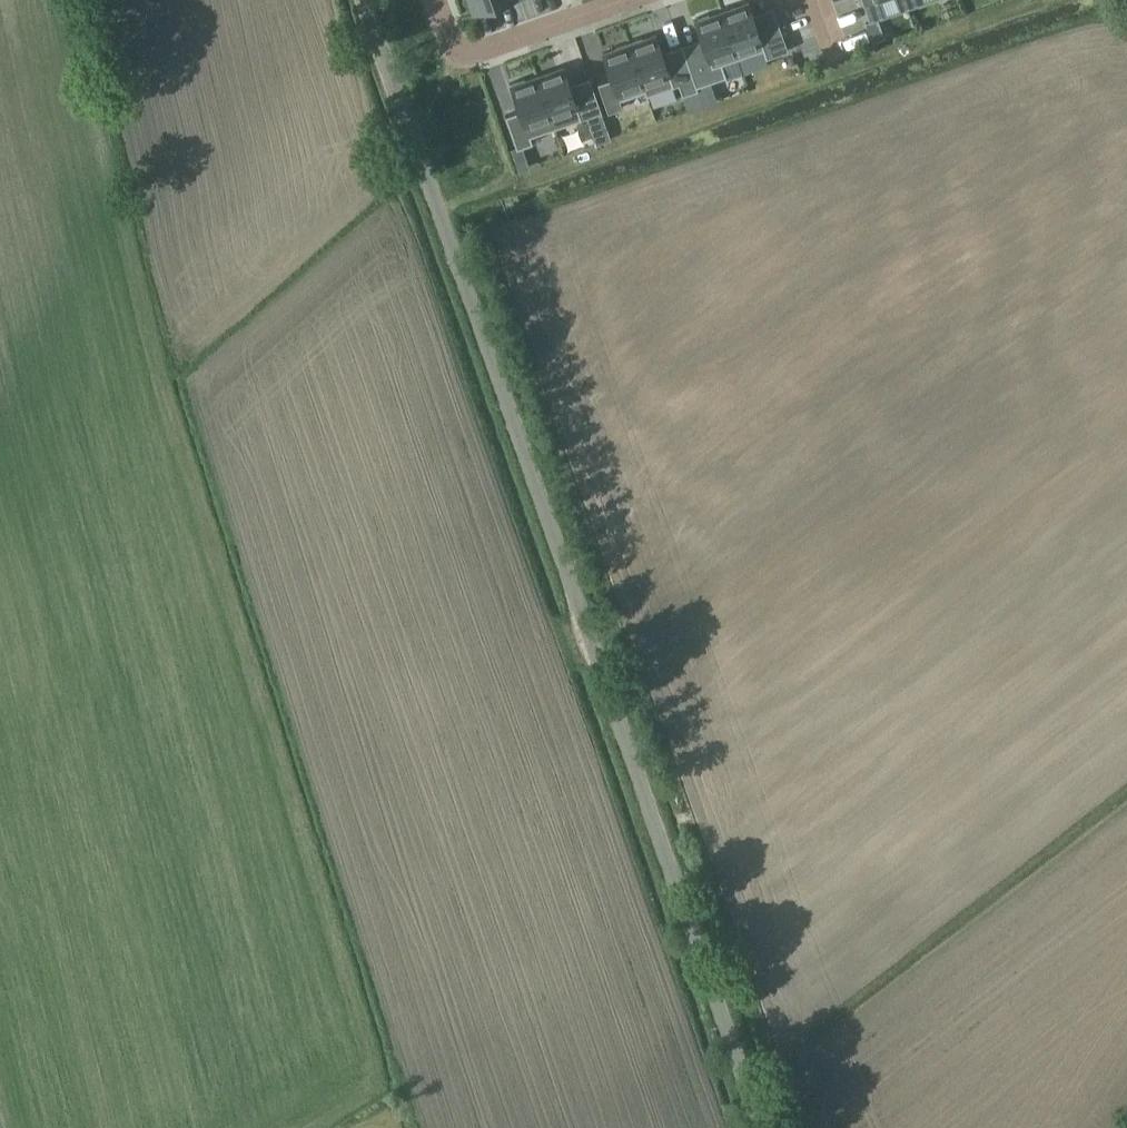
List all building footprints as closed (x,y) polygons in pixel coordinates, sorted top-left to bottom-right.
[(501,0),(471,0),(474,10),(501,0)] [(870,20),(886,15),(880,0),(863,0),(870,20)] [(899,10),(914,5),(915,5),(913,0),(896,0),(899,10)] [(781,41),(775,23),(778,22),(778,20),(757,27),(748,1),(722,10),(738,58),(763,49),(766,58),(788,50),(785,40),(781,41)] [(738,58),(722,10),(695,20),(702,38),(682,45),(696,86),(726,75),(722,63),(738,58)] [(662,52),(656,34),(629,43),(646,90),(645,90),(647,95),(680,84),(683,95),(697,90),(696,86),(682,45),(662,52)] [(646,90),(629,43),(603,52),(612,78),(598,83),(608,112),(623,107),(620,99),(645,90),(646,90)] [(563,66),(537,75),(555,127),(582,118),(581,116),(601,109),(590,76),(570,83),(563,66)] [(555,127),(537,75),(511,85),(520,110),(505,115),(517,148),(533,143),(530,136),(555,127)] [(596,139),(610,134),(601,110),(587,115),(596,139)]
